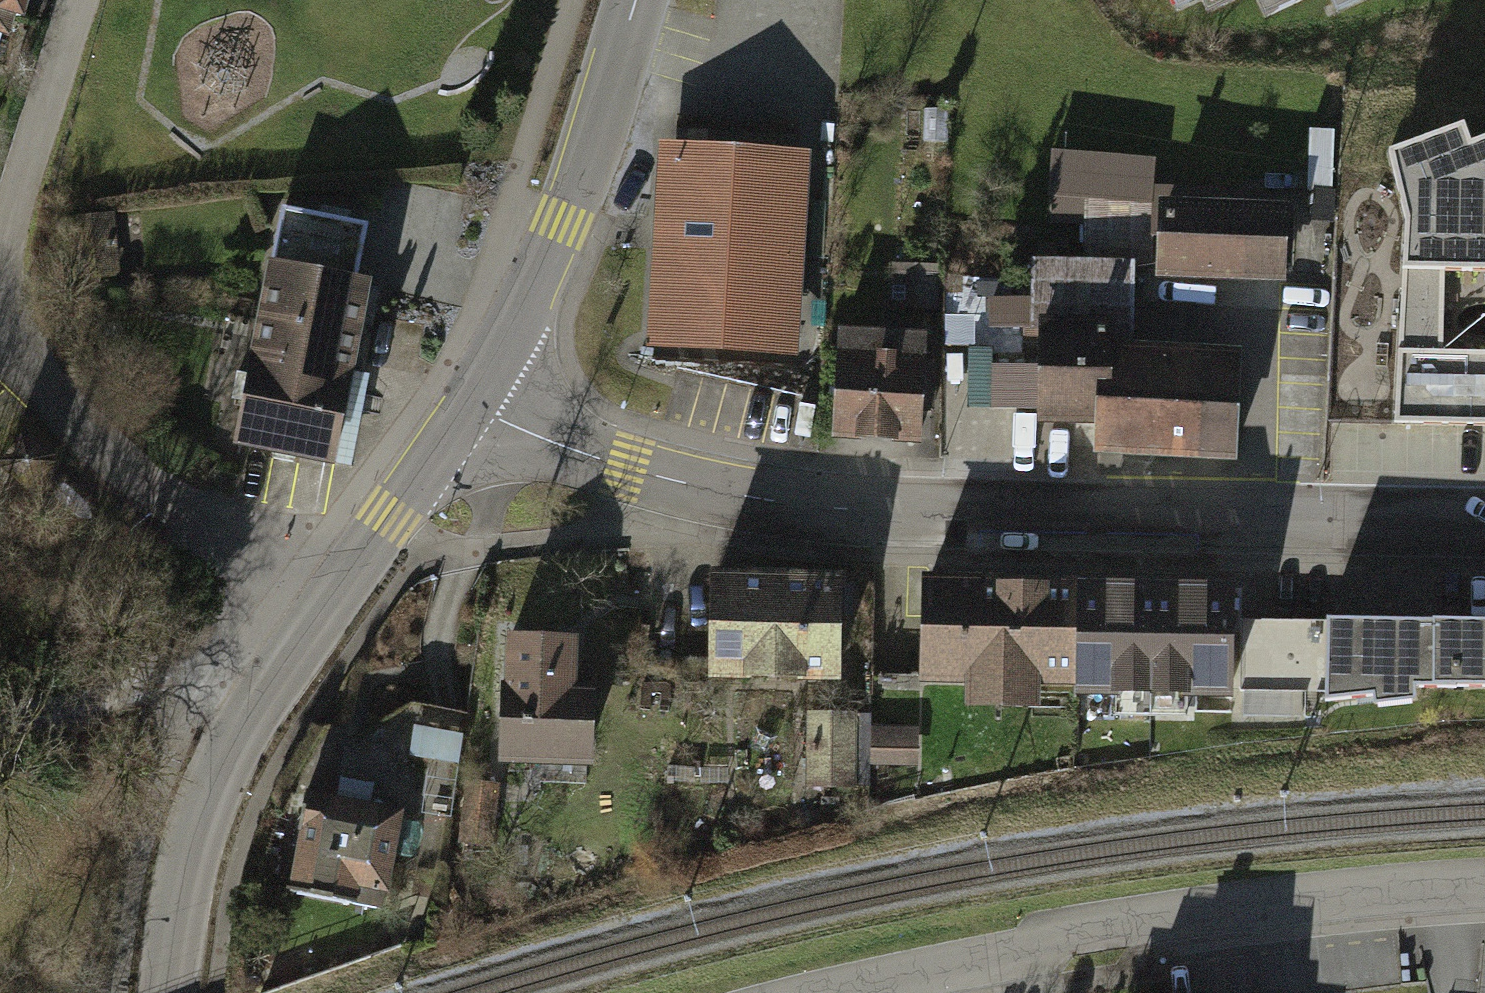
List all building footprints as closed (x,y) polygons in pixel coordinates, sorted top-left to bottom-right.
[(7,32),(19,35),(25,14),(37,18),(43,0),(0,0),(0,30),(7,32)] [(1194,16),(1229,0),(1187,0),(1194,16)] [(1258,32),(1325,0),(1243,0),(1258,32)] [(1427,160),(1448,207),(1410,219),(1407,276),(1484,277),(1484,140),(1427,160)] [(661,143),(650,351),(802,359),(813,151),(661,143)] [(1088,255),(1134,256),(1134,247),(1137,238),(1143,230),(1152,225),(1152,197),(1155,158),(1057,149),(1054,191),(1088,193),(1088,255)] [(1288,201),(1164,196),(1161,267),(1285,272),(1288,201)] [(289,208),(239,450),(345,472),(384,286),(367,282),(379,226),(289,208)] [(1026,348),(1041,348),(1041,316),(1111,316),(1118,316),(1119,279),(1134,279),(1134,256),(1088,255),(1036,255),(1035,298),(996,298),(996,323),(1026,323),(1026,348)] [(938,266),(895,265),(894,303),(937,304),(938,266)] [(1399,421),(1484,423),(1484,353),(1444,352),(1445,295),(1407,294),(1399,421)] [(1112,338),(1111,316),(1041,316),(1041,348),(1042,415),(1100,415),(1099,445),(1237,450),(1240,348),(1112,338)] [(938,331),(841,328),(838,436),(934,439),(938,331)] [(1038,415),(1040,381),(999,379),(998,413),(1038,415)] [(717,572),(717,678),(854,678),(854,572),(717,572)] [(1084,687),(1086,578),(929,575),(927,684),(968,684),(968,702),(1054,704),(1054,686),(1084,687)] [(1084,687),(1083,695),(1248,698),(1250,581),(1086,578),(1084,687)] [(1330,707),(1389,694),(1389,706),(1430,698),(1431,685),(1484,686),(1484,623),(1331,620),(1330,707)] [(516,632),(509,764),(605,770),(609,690),(588,689),(591,637),(516,632)] [(872,715),(799,715),(800,790),(817,790),(817,813),(860,813),(860,790),(872,790),(872,765),(872,729),(872,715)] [(466,735),(422,729),(418,757),(462,763),(466,735)] [(918,729),(872,729),(872,765),(919,765),(918,729)] [(307,797),(290,893),(383,910),(400,814),(307,797)]
